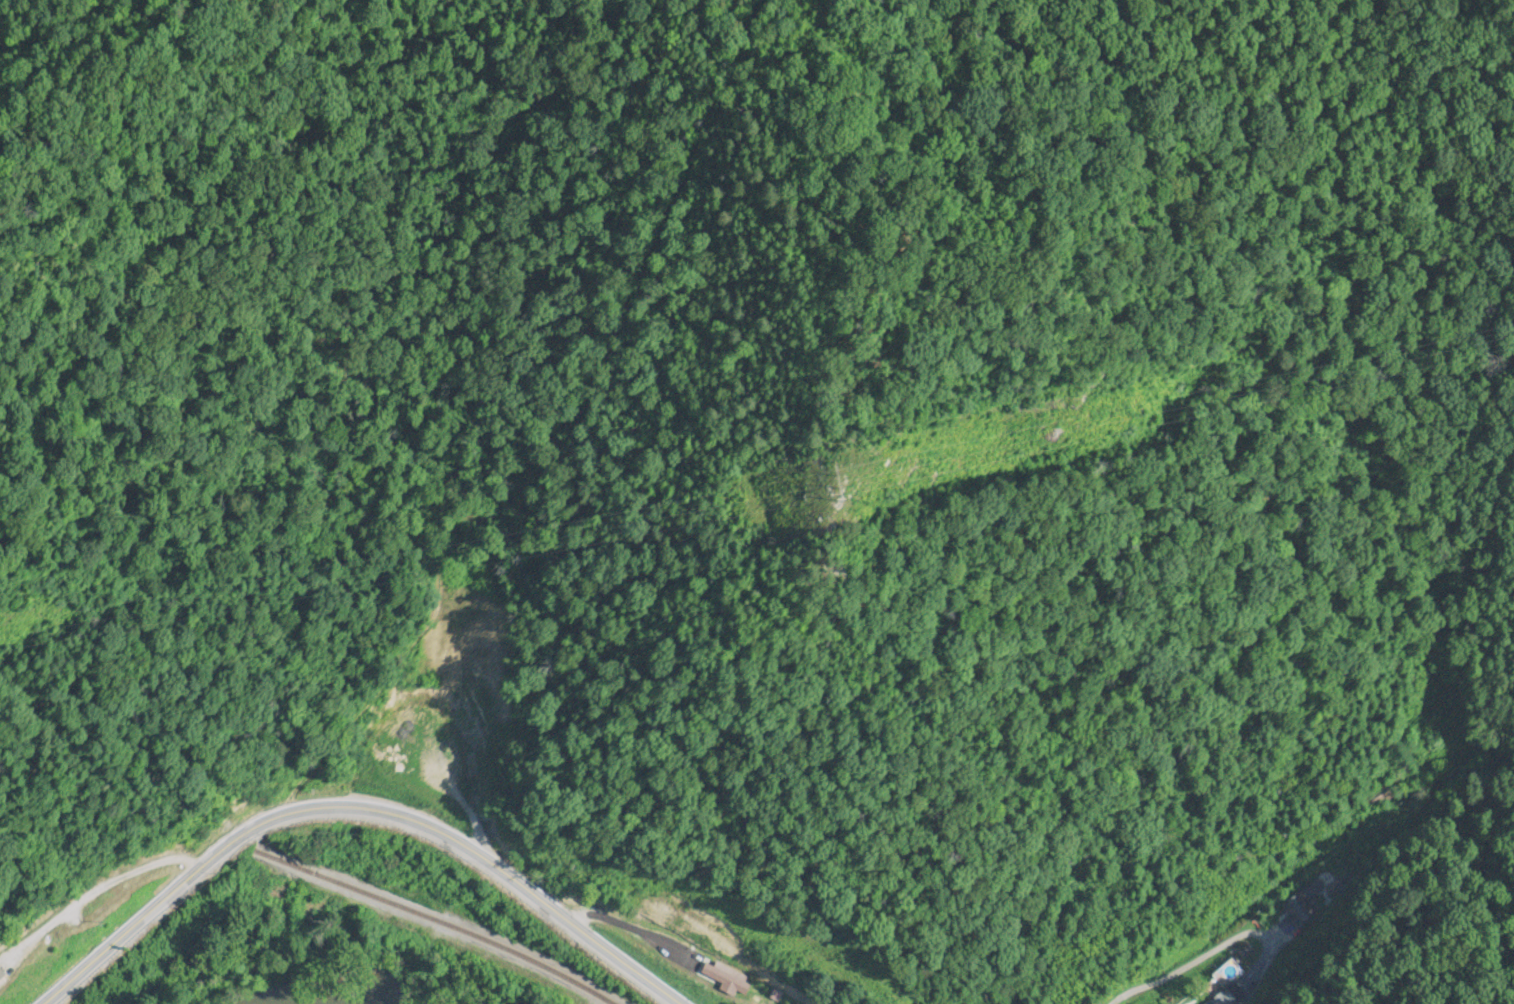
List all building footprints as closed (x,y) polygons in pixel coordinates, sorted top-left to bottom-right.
[(383,766),(372,766),(373,777),(384,777),(383,766)] [(1288,862),(1283,847),(1269,852),(1274,867),(1288,862)] [(1283,904),(1296,929),(1313,920),(1300,895),(1283,904)] [(1244,1000),(1236,987),(1210,1003),(1238,1003),(1244,1000)]
